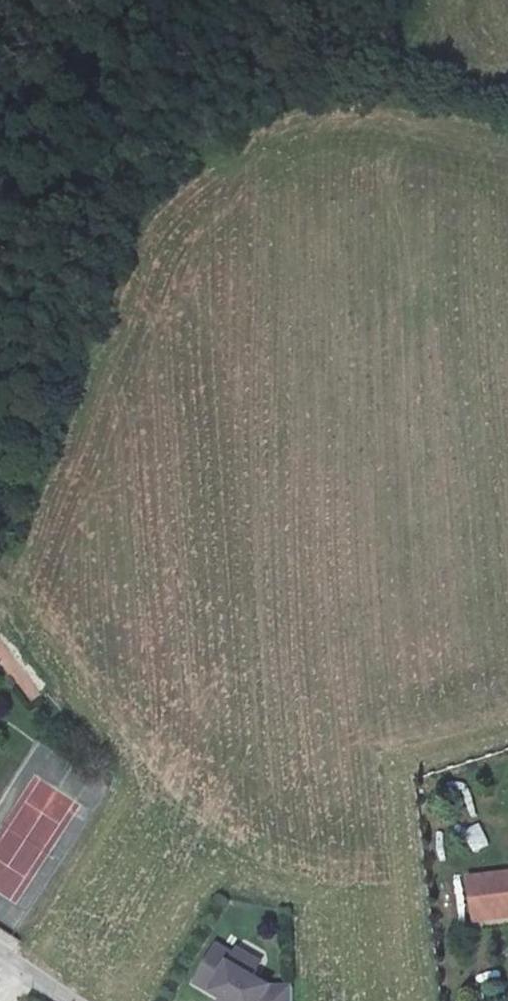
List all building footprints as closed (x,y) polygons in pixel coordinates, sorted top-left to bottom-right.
[(467,875),(471,919),(507,916),(507,872),(467,875)] [(292,984),(270,984),(258,978),(258,957),(232,946),(207,946),(189,987),(214,998),(214,1000),(292,1000),(292,984)]
